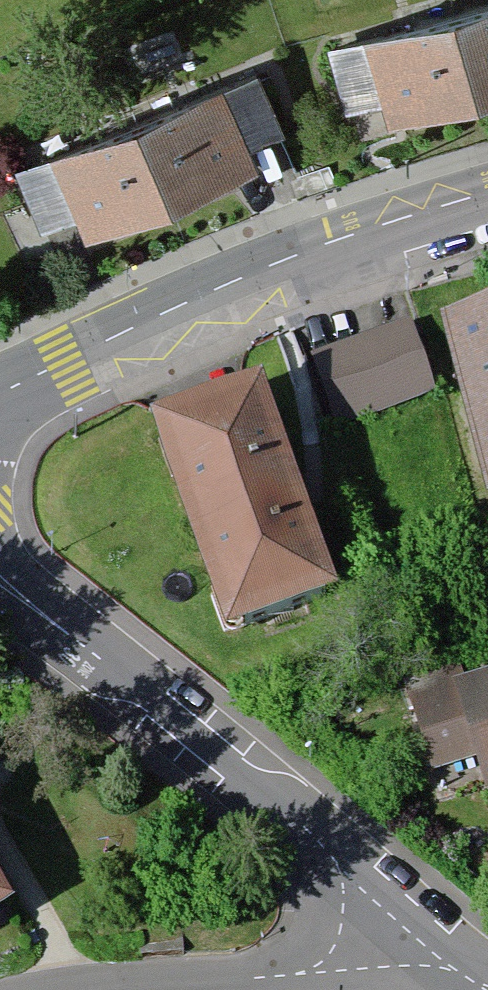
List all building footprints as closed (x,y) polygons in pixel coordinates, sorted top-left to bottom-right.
[(457,0),(411,0),(326,20),(343,92),(385,82),(391,106),(477,86),(457,0)] [(477,86),(487,83),(487,0),(457,0),(477,86)] [(248,45),(127,95),(169,197),(257,161),(240,119),(273,106),(248,45)] [(127,95),(10,142),(42,218),(78,204),(89,229),(169,197),(127,95)] [(427,303),(485,485),(487,484),(487,284),(427,303)] [(407,316),(307,349),(331,421),(431,388),(407,316)] [(256,358),(138,397),(212,619),(330,580),(256,358)] [(415,684),(443,790),(487,778),(487,664),(415,684)] [(25,897),(0,849),(0,910),(25,897)]
